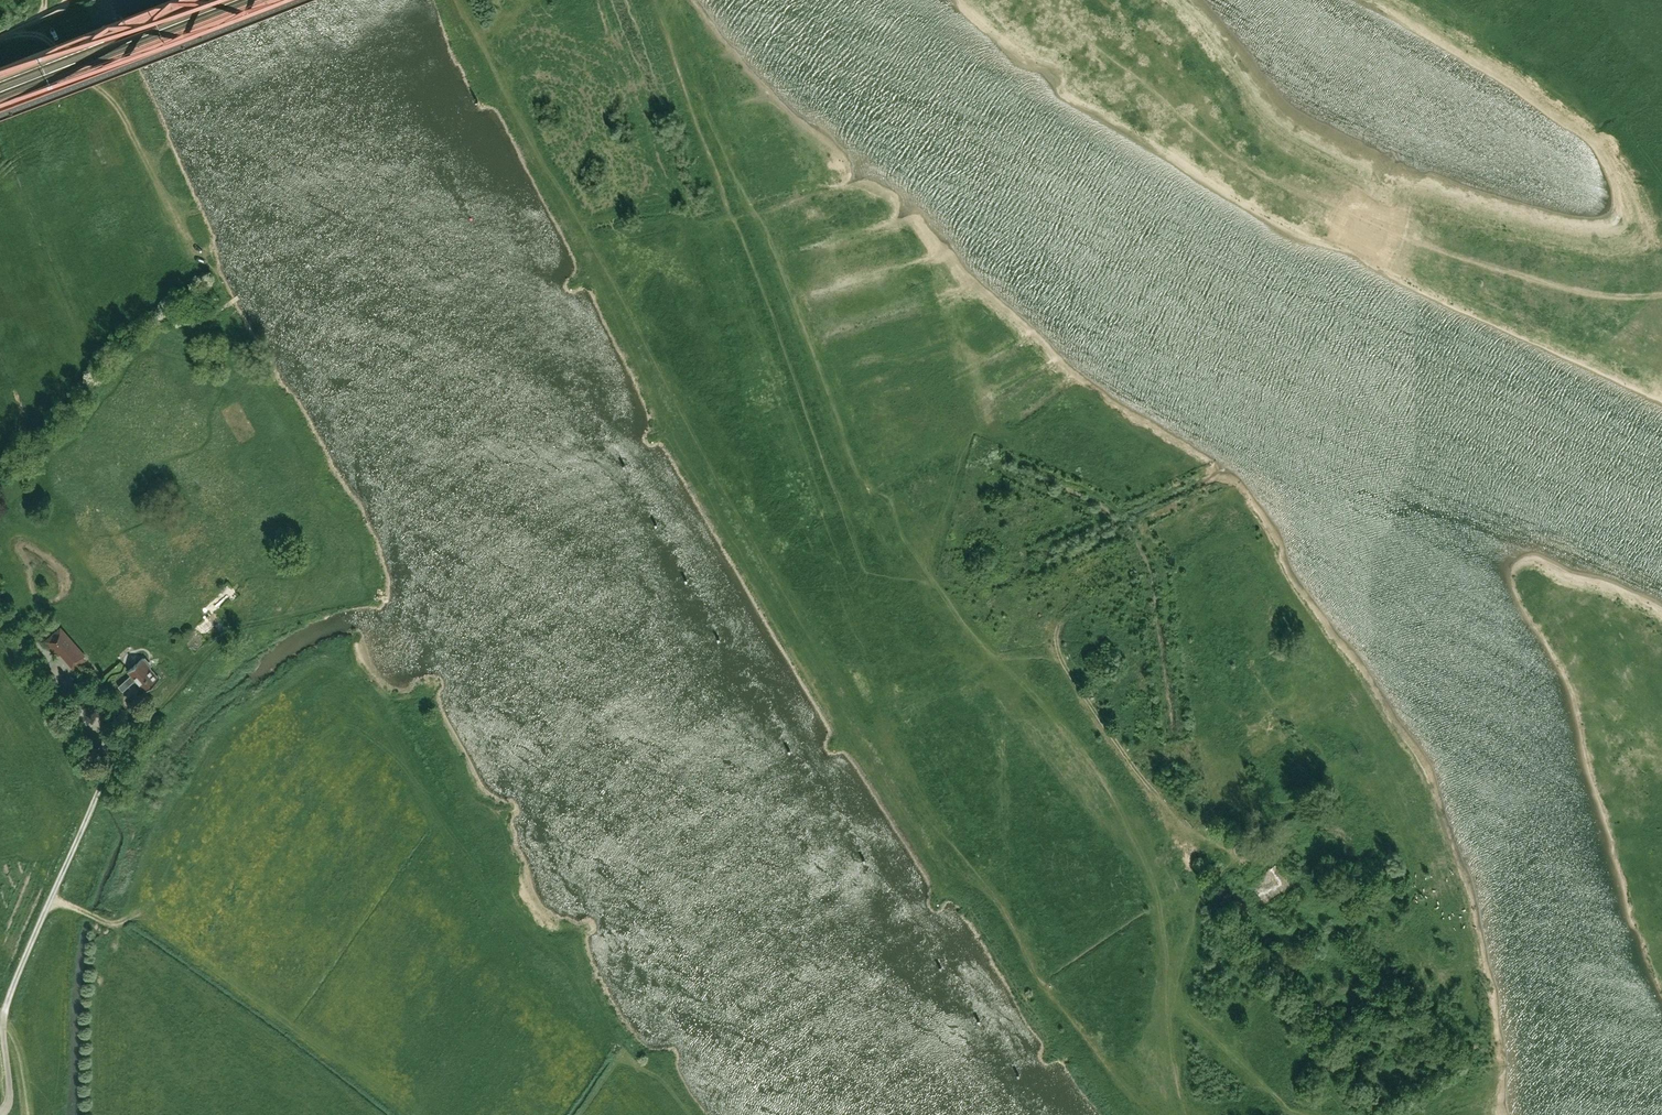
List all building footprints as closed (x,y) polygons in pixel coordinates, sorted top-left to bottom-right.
[(228,584),(219,590),(227,602),(241,592),(236,585),(231,588),(228,584)] [(67,635),(52,647),(58,654),(59,654),(58,652),(59,651),(74,668),(84,659),(82,657),(84,655),(67,635)] [(131,675),(118,686),(123,691),(135,679),(146,691),(159,678),(142,658),(128,671),(131,675)] [(1212,855),(1216,863),(1229,857),(1225,849),(1212,855)] [(1215,875),(1234,866),(1230,858),(1211,867),(1215,875)] [(1293,884),(1275,864),(1251,884),(1266,904),(1293,884)] [(1306,899),(1321,915),(1327,909),(1313,893),(1306,899)] [(1296,914),(1314,933),(1319,929),(1314,923),(1318,919),(1305,906),(1296,914)] [(1100,1017),(1091,1026),(1095,1030),(1104,1021),(1100,1017)]
